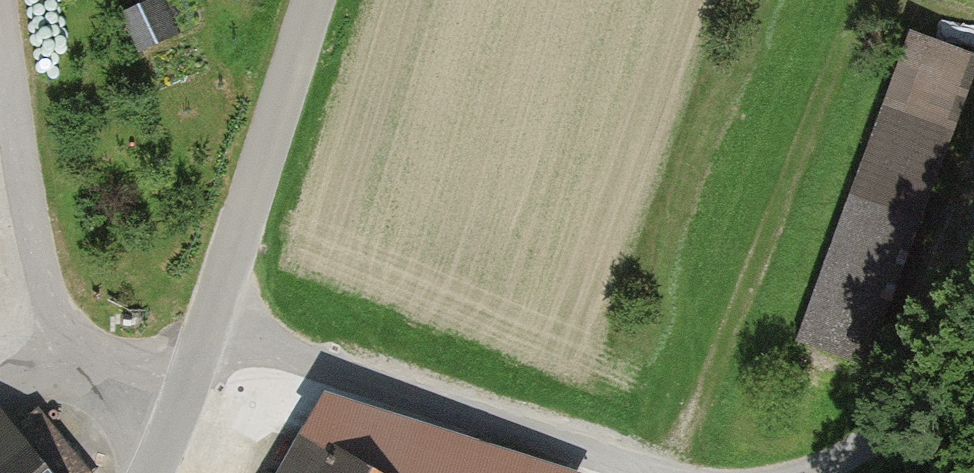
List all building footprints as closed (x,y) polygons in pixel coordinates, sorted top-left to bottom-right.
[(871,162),(943,183),(973,79),(973,46),(911,28),(871,162)] [(0,417),(0,472),(46,472),(0,417)] [(302,432),(281,472),(369,472),(302,432)]
